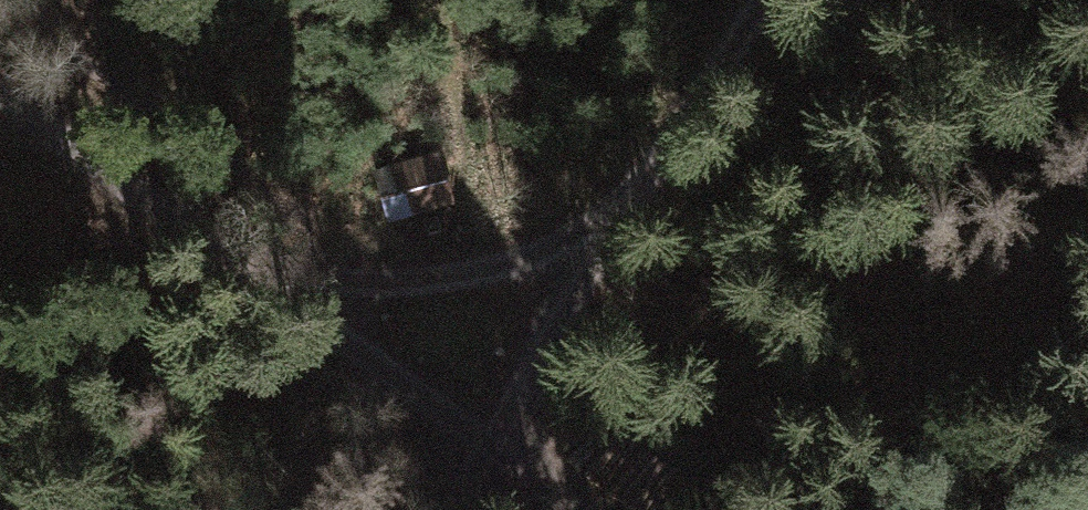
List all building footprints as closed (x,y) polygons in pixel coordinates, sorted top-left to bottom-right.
[(440,151),(391,165),(406,218),(455,204),(440,151)]
